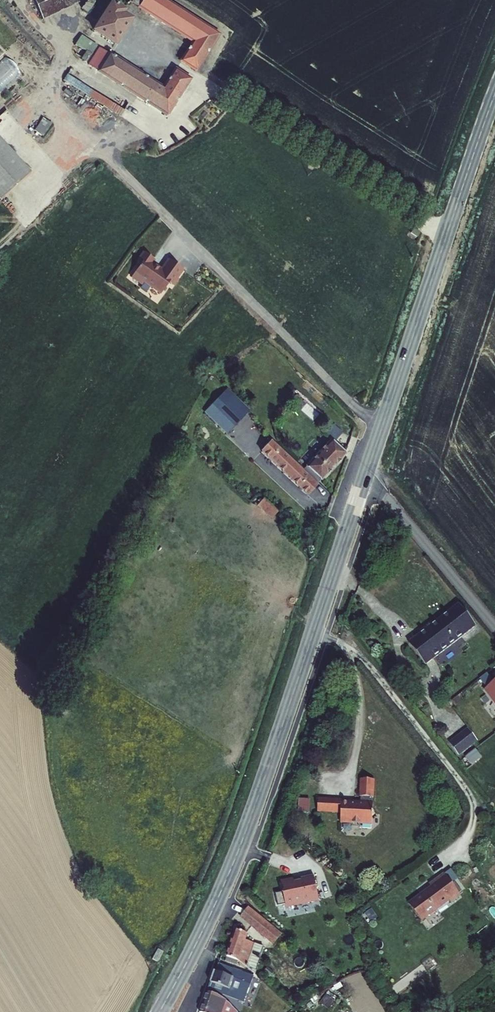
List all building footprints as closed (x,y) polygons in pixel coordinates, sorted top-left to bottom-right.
[(35,1),(44,22),(89,0),(37,0),(35,1)] [(206,27),(164,0),(127,0),(194,45),(206,27)] [(94,6),(88,2),(83,12),(89,16),(94,6)] [(123,18),(126,14),(113,5),(92,37),(97,40),(99,37),(116,47),(133,24),(123,18)] [(197,73),(221,37),(206,27),(194,45),(182,63),(197,73)] [(89,62),(98,49),(82,39),(76,47),(87,54),(84,59),(89,62)] [(89,67),(168,118),(191,82),(176,72),(164,90),(101,51),(89,67)] [(22,72),(7,58),(0,65),(0,88),(3,91),(22,72)] [(130,106),(73,70),(65,83),(122,119),(130,106)] [(44,134),(53,124),(47,118),(38,129),(44,134)] [(0,139),(0,199),(2,202),(32,175),(0,139)] [(419,232),(413,229),(410,233),(416,237),(419,232)] [(177,286),(188,271),(174,261),(167,272),(157,264),(159,261),(150,254),(143,263),(146,266),(136,278),(147,286),(150,283),(166,295),(174,284),(177,286)] [(229,392),(209,413),(206,415),(227,434),(249,411),(229,392)] [(331,443),(308,469),(322,483),(346,457),(331,443)] [(309,498),(318,487),(303,474),(271,445),(262,455),(309,498)] [(306,472),(320,485),(322,483),(308,469),(306,472)] [(303,474),(318,487),(320,485),(306,472),(303,474)] [(273,519),(278,512),(267,503),(261,510),(273,519)] [(462,606),(412,645),(429,666),(479,626),(462,606)] [(485,689),(494,702),(494,681),(485,689)] [(472,729),(455,744),(464,756),(482,741),(472,729)] [(340,800),(339,814),(348,814),(347,824),(357,825),(359,827),(366,828),(368,826),(378,827),(380,805),(378,805),(379,800),(380,800),(382,782),(368,781),(367,799),(368,799),(367,804),(349,803),(349,801),(340,800)] [(300,811),(311,811),(312,798),(300,798),(300,811)] [(340,800),(325,799),(324,813),(339,814),(340,800)] [(285,907),(305,902),(306,905),(314,904),(314,902),(319,901),(314,877),(301,879),(302,881),(281,886),(283,894),(275,895),(277,908),(285,906),(285,907)] [(439,893),(416,911),(427,927),(456,906),(458,909),(467,903),(452,880),(437,891),(439,893)] [(269,933),(280,942),(286,934),(254,908),(248,915),(262,926),(269,933)] [(242,929),(232,955),(242,959),(257,971),(266,942),(252,938),(253,933),(242,929)] [(157,950),(152,960),(157,963),(162,952),(157,950)] [(225,964),(222,971),(256,984),(259,977),(225,964)] [(250,1002),(254,990),(256,984),(222,971),(220,970),(215,987),(221,992),(227,997),(228,994),(250,1002)] [(214,990),(207,1011),(210,1011),(218,1011),(222,1000),(234,1011),(238,1006),(227,997),(221,992),(214,990)]
